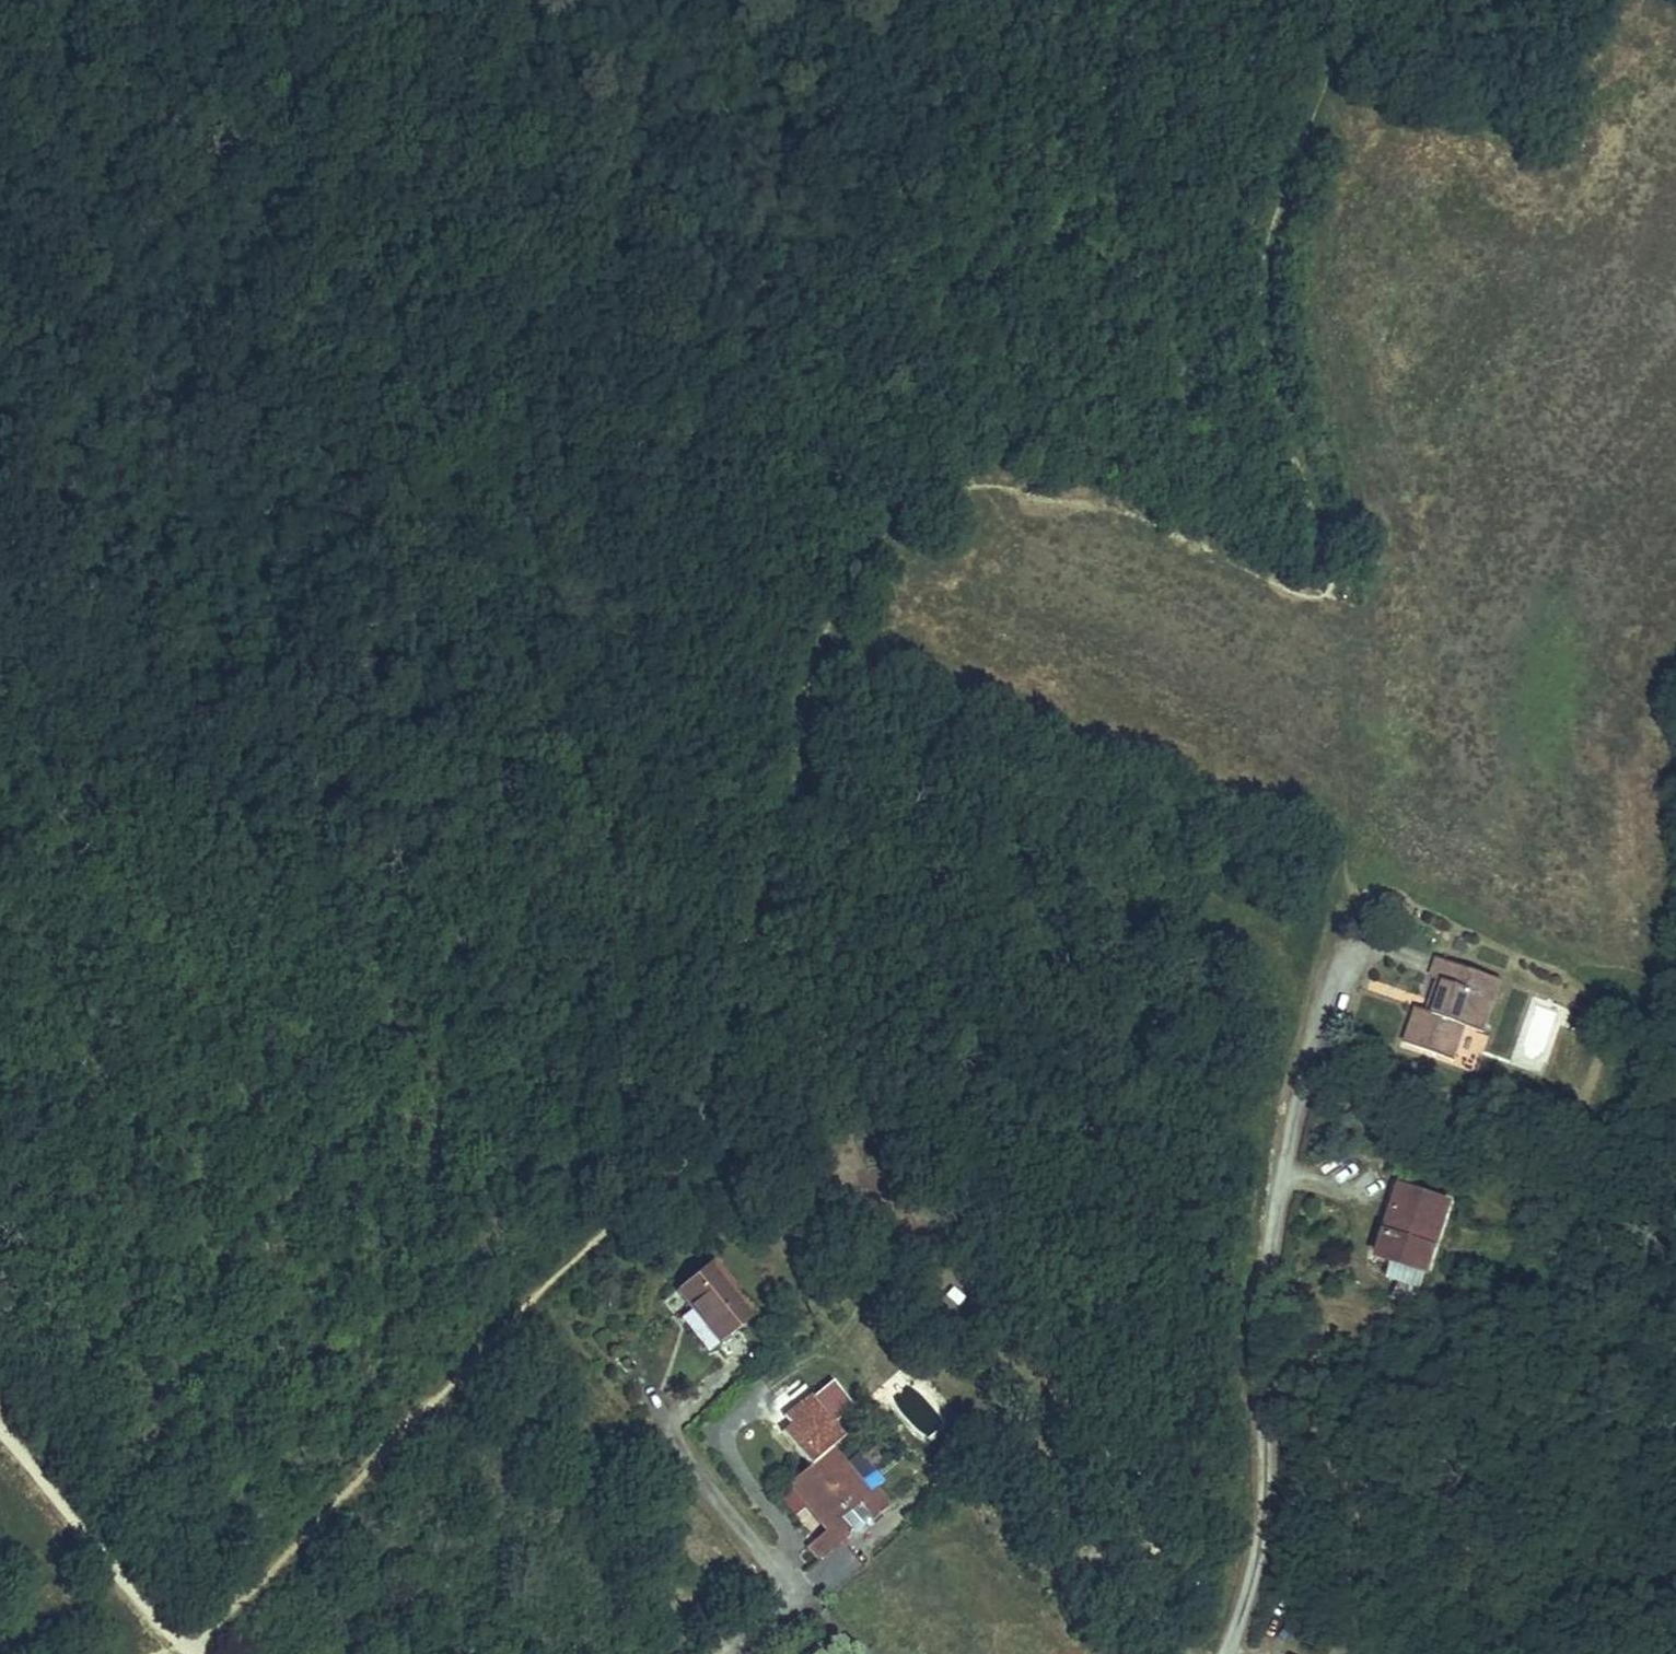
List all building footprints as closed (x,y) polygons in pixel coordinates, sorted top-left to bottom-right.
[(1416,1010),(1404,1043),(1454,1060),(1465,1028),(1478,1033),(1494,984),(1432,962),(1426,980),(1436,983),(1426,1013),(1416,1010)] [(1380,1259),(1425,1272),(1445,1205),(1400,1192),(1380,1259)] [(661,1275),(628,1302),(674,1357),(706,1330),(661,1275)] [(842,1388),(823,1399),(834,1418),(853,1406),(842,1388)] [(747,1501),(783,1544),(770,1555),(783,1570),(810,1547),(802,1538),(814,1528),(822,1537),(845,1518),(832,1503),(820,1513),(784,1470),(747,1501)] [(802,1538),(810,1547),(822,1537),(814,1528),(802,1538)]
